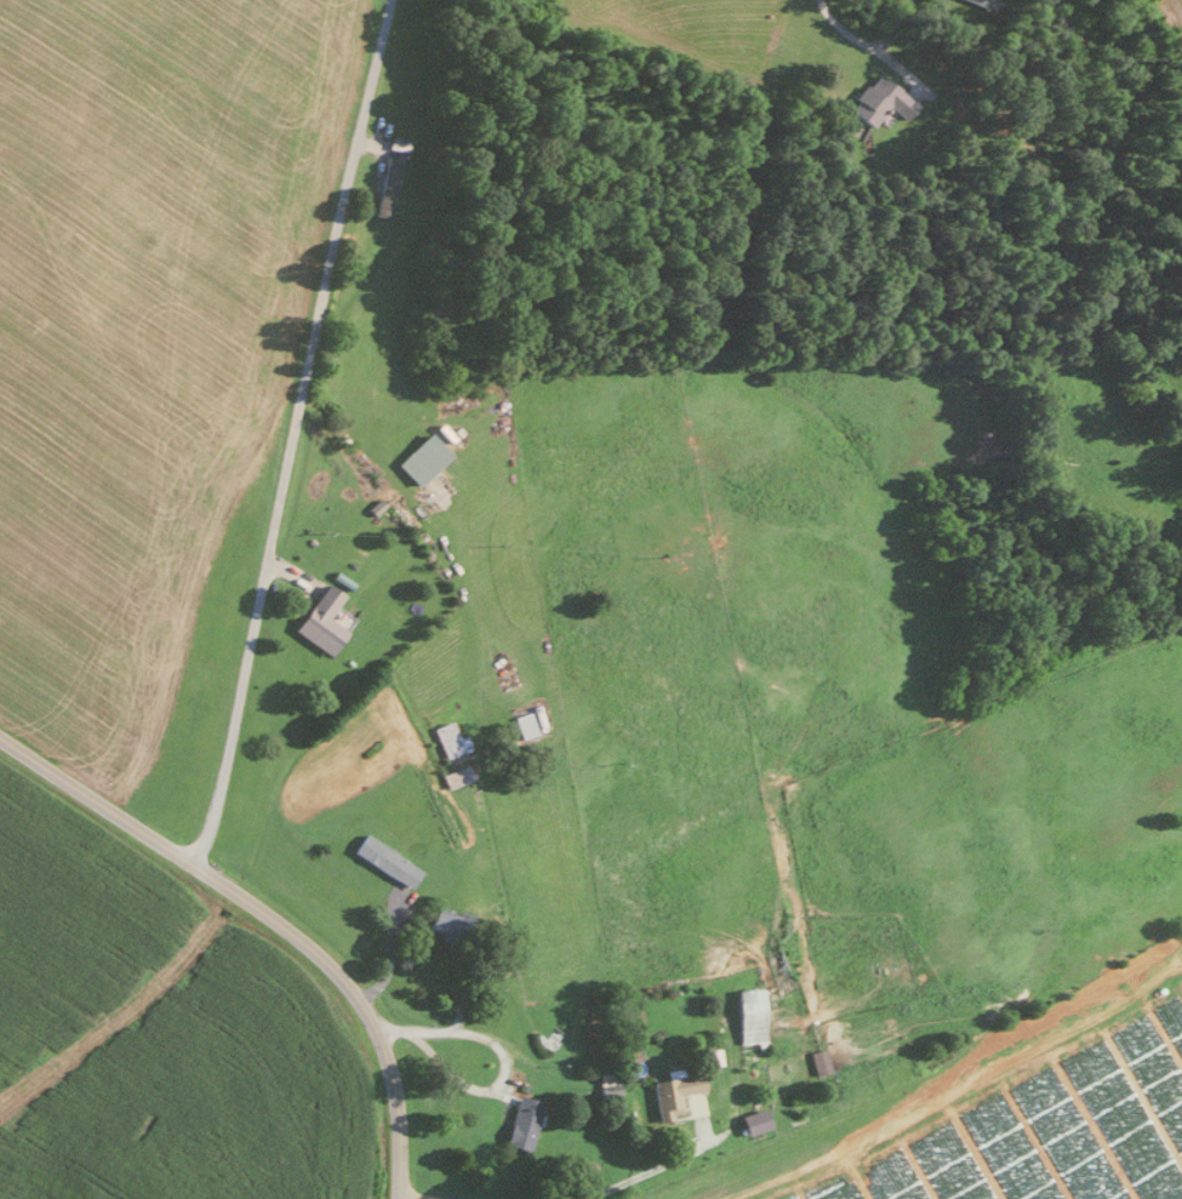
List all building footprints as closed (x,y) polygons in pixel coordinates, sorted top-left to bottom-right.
[(845,107),(867,124),(884,103),(901,117),(913,102),(874,71),(845,107)] [(394,158),(380,156),(374,214),(388,216),(394,158)] [(393,462),(414,484),(447,453),(426,431),(393,462)] [(289,628),(326,654),(343,630),(324,616),(340,594),(323,582),(289,628)] [(460,734),(453,736),(447,720),(430,726),(441,757),(466,748),(460,734)] [(349,854),(409,885),(419,866),(360,834),(349,854)] [(455,938),(462,917),(432,906),(424,927),(455,938)] [(736,1043),(760,1043),(758,988),(733,988),(736,1043)] [(807,1051),(812,1075),(828,1072),(823,1048),(807,1051)] [(701,1090),(697,1071),(680,1074),(679,1066),(662,1069),(664,1077),(648,1080),(655,1118),(681,1113),(677,1094),(701,1090)] [(542,1101),(514,1094),(501,1143),(528,1150),(542,1101)] [(736,1115),(743,1135),(766,1126),(760,1107),(736,1115)]
